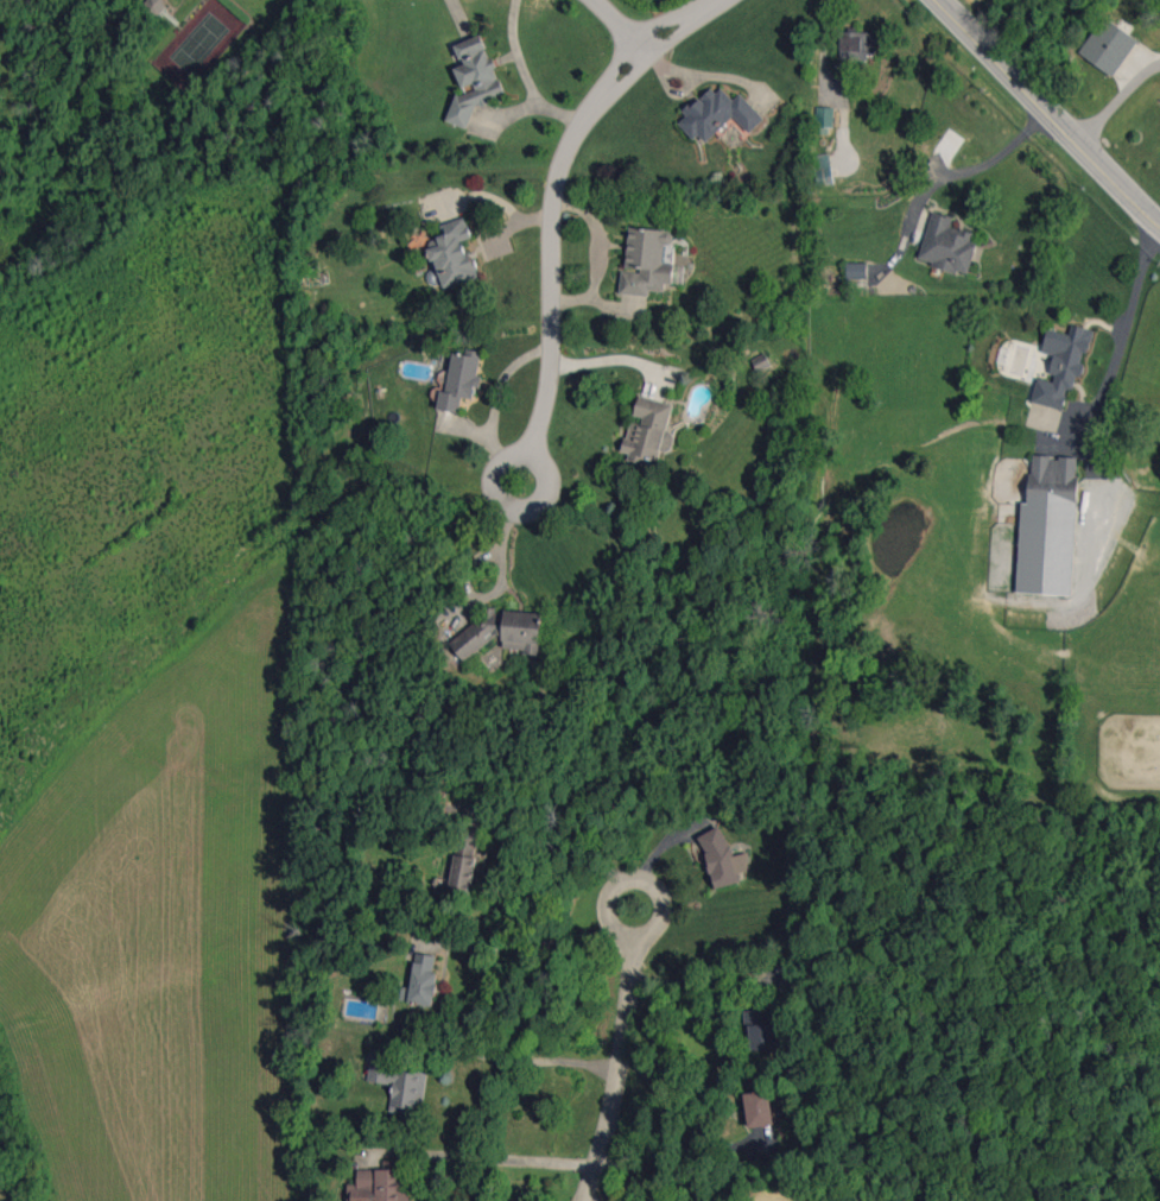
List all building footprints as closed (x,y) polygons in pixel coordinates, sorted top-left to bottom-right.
[(158,16),(168,4),(163,0),(147,0),(143,5),(158,16)] [(1112,77),(1139,41),(1106,16),(1079,51),(1112,77)] [(876,33),(842,32),(841,58),(876,59),(876,33)] [(504,95),(494,65),(496,60),(488,57),(481,35),(454,44),(459,58),(471,62),(454,67),(461,87),(473,83),(475,90),(455,97),(446,121),(467,128),(475,104),(477,104),(504,95)] [(732,118),(747,134),(764,119),(741,93),(733,100),(718,83),(684,114),(686,116),(681,121),(703,145),(732,118)] [(816,127),(833,127),(834,107),(817,106),(816,127)] [(819,185),(834,183),(830,153),(814,156),(819,185)] [(969,275),(977,243),(971,241),(973,233),(951,227),(954,217),(932,211),(919,261),(969,275)] [(442,288),(477,277),(466,240),(472,238),(465,217),(442,224),(445,235),(428,240),(442,288)] [(620,294),(650,296),(650,290),(664,292),(665,283),(673,284),(675,264),(664,263),(665,243),(672,244),(673,231),(629,227),(626,270),(622,269),(620,294)] [(867,263),(847,263),(847,278),(867,278),(867,263)] [(1031,402),(1064,410),(1069,390),(1076,391),(1082,362),(1085,363),(1093,330),(1071,325),(1069,334),(1048,329),(1042,352),(1055,355),(1049,381),(1037,377),(1031,402)] [(452,353),(446,392),(440,391),(437,409),(460,412),(462,397),(473,399),(475,388),(480,388),(481,377),(477,376),(481,351),(464,349),(463,354),(452,353)] [(758,371),(771,365),(765,354),(753,360),(758,371)] [(673,404),(639,396),(634,415),(642,417),(640,424),(630,422),(623,452),(629,453),(628,460),(646,465),(647,458),(659,461),(661,449),(672,452),(676,433),(667,431),(673,404)] [(1017,593),(1072,595),(1078,458),(1031,456),(1029,503),(1021,502),(1017,593)] [(540,654),(542,613),(504,611),(500,615),(495,608),(483,607),(483,617),(450,642),(464,661),(496,637),(504,637),(503,648),(522,649),(525,654),(540,654)] [(449,892),(469,896),(482,830),(461,826),(449,892)] [(750,870),(746,853),(730,856),(724,828),(701,833),(714,888),(740,882),(738,873),(750,870)] [(436,956),(415,953),(411,987),(402,986),(400,1001),(434,1006),(439,972),(434,971),(436,956)] [(775,1009),(745,1010),(746,1051),(776,1050),(775,1009)] [(390,1111),(422,1115),(428,1068),(393,1064),(393,1063),(370,1060),(367,1081),(393,1084),(390,1111)] [(748,1127),(772,1125),(770,1090),(745,1092),(748,1127)] [(410,1184),(402,1184),(402,1169),(396,1169),(396,1160),(382,1160),(382,1169),(358,1169),(358,1184),(348,1184),(348,1200),(410,1200),(410,1184)]
